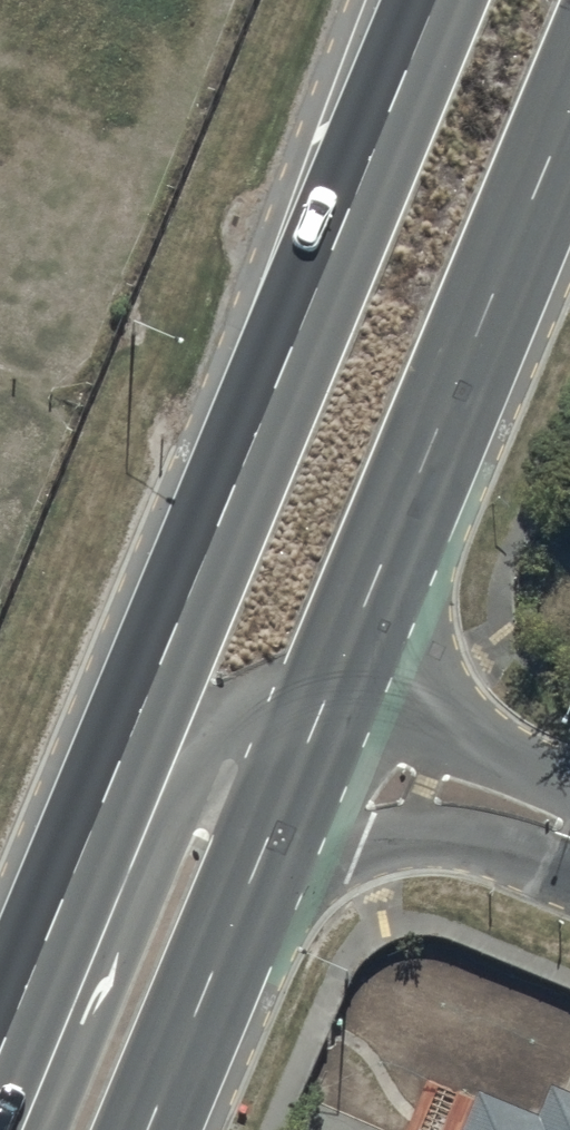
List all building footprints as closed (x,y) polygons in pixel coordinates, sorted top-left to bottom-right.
[(553,1094),(541,1124),(482,1100),(469,1129),(569,1129),(569,1101),(553,1094)]
